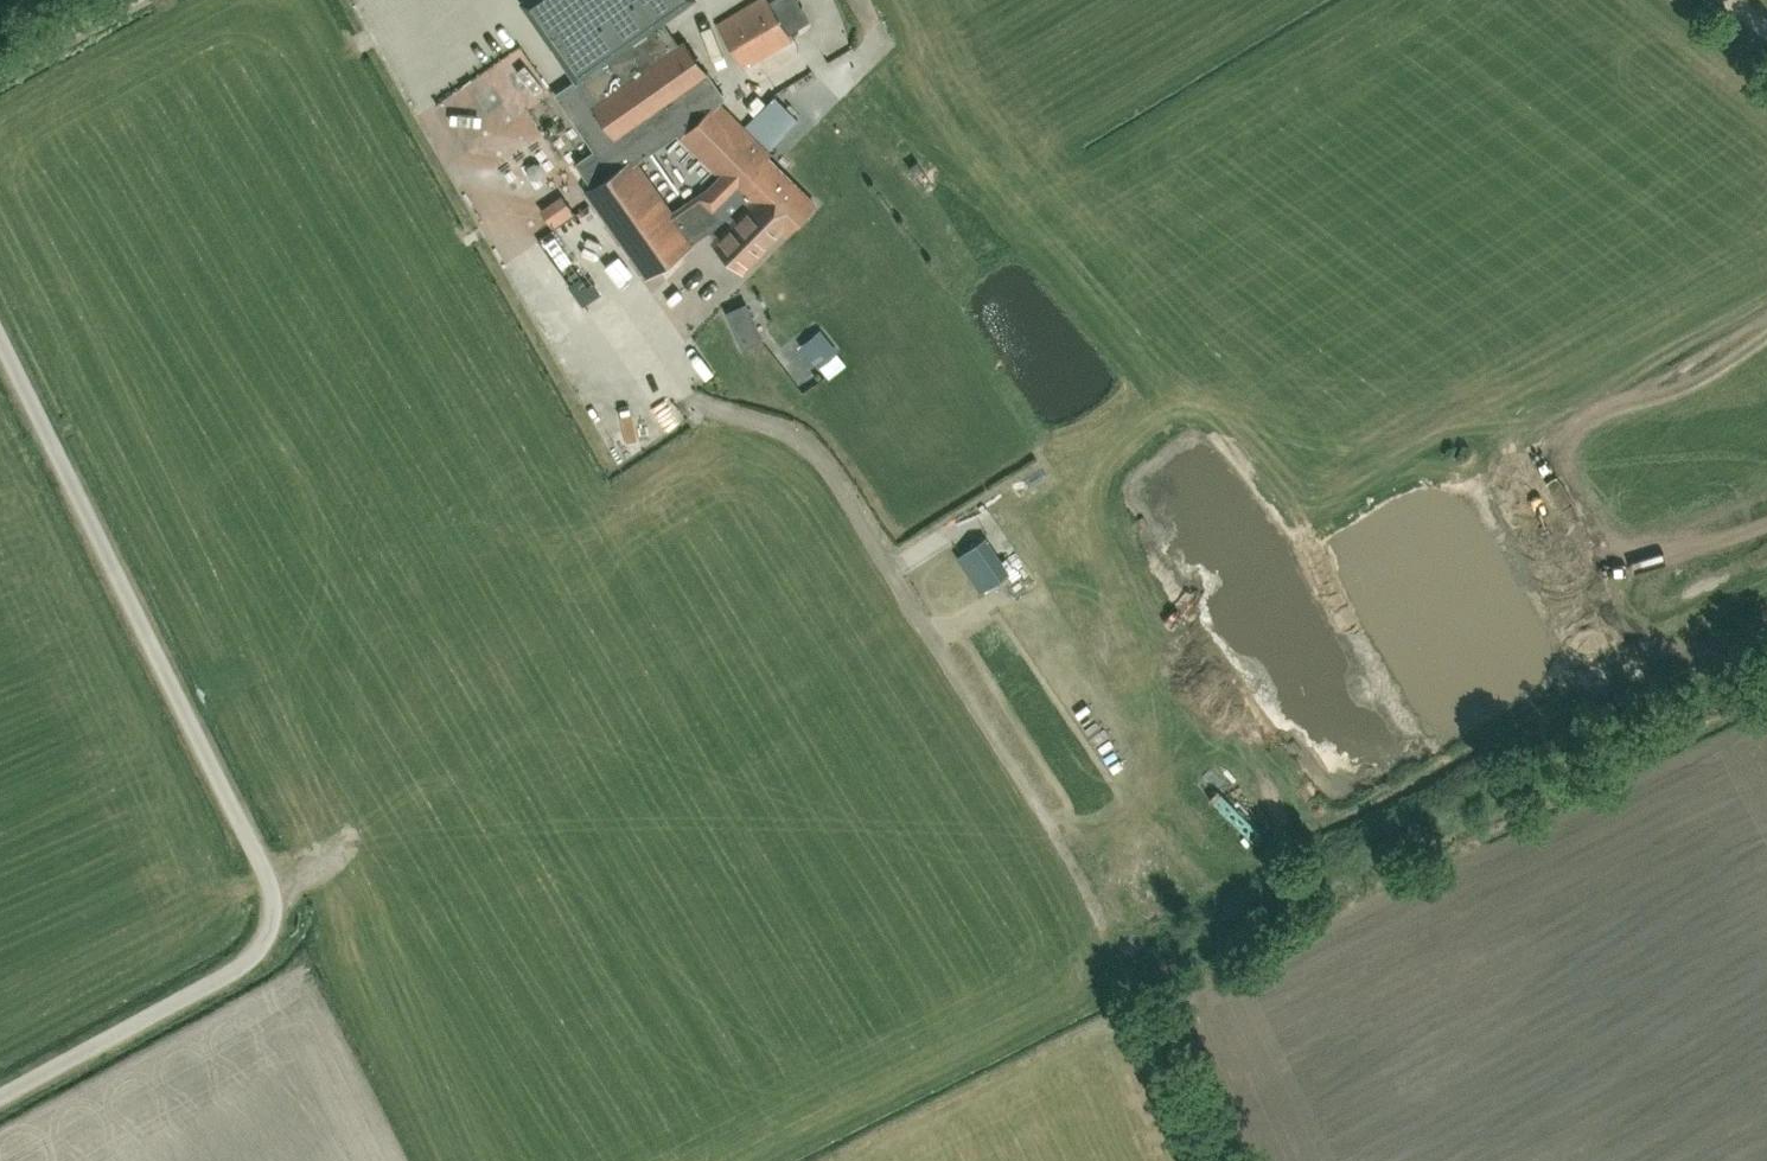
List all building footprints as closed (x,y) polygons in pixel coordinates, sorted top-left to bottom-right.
[(596,151),(604,163),(613,175),(629,163),(725,96),(686,41),(681,45),(664,22),(695,0),(525,0),(522,2),(578,82),(564,92),(602,146),(596,151)] [(745,69),(794,42),(770,0),(761,0),(719,24),(745,69)] [(668,219),(687,246),(722,221),(717,213),(742,187),(764,208),(760,212),(753,205),(717,243),(747,271),(770,247),(769,246),(783,231),(784,232),(786,230),(790,233),(818,204),(770,157),(774,153),(732,112),(720,101),(684,139),(724,177),(703,199),(698,198),(668,219)] [(629,163),(613,175),(585,195),(643,277),(687,246),(668,219),(629,163)] [(568,194),(547,210),(560,228),(582,212),(568,194)] [(743,301),(722,310),(739,348),(760,339),(743,301)] [(820,332),(802,347),(829,379),(846,365),(820,332)]
